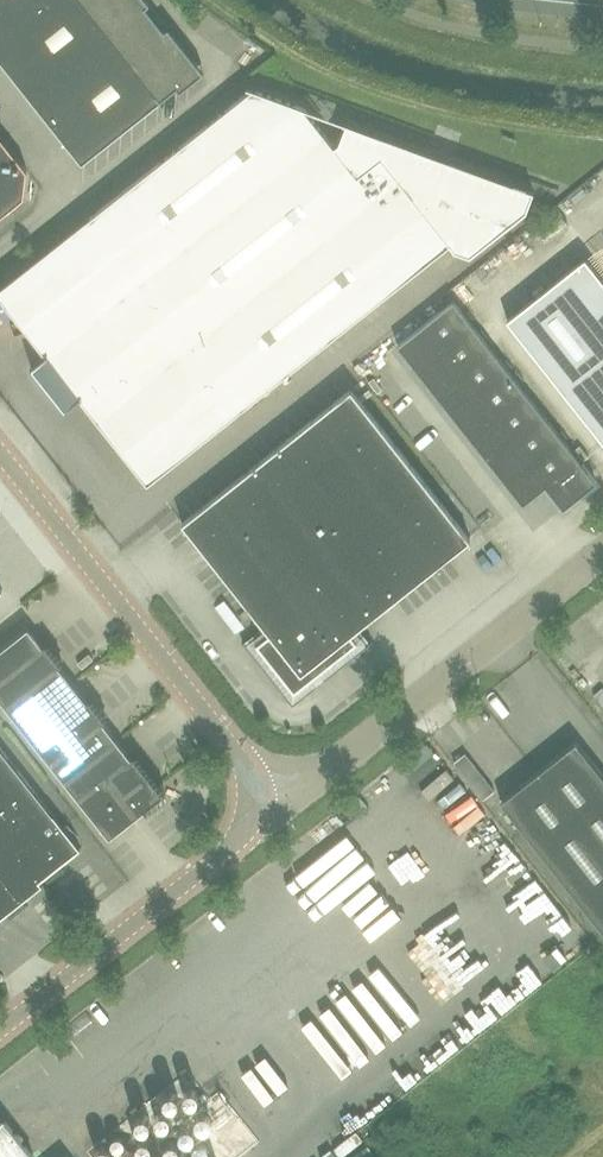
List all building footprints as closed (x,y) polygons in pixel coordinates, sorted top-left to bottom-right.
[(151,11),(147,5),(150,2),(148,0),(43,0),(0,34),(0,58),(35,102),(151,11)] [(43,0),(0,0),(0,34),(43,0)] [(151,11),(35,102),(83,162),(161,100),(164,104),(165,103),(162,99),(178,87),(181,91),(205,72),(169,26),(165,29),(151,11)] [(303,108),(251,89),(89,217),(240,409),(449,243),(455,250),(470,255),(526,210),(533,191),(347,122),(340,142),(334,146),(303,108)] [(24,197),(27,170),(0,135),(0,216),(24,197)] [(585,257),(507,320),(602,441),(602,280),(585,257)] [(416,369),(473,325),(453,301),(397,345),(416,369)] [(433,391),(490,347),(473,325),(416,369),(433,391)] [(451,413),(508,370),(490,347),(433,391),(451,413)] [(469,436),(526,392),(508,370),(451,413),(469,436)] [(325,680),(372,642),(360,627),(470,540),(351,389),(182,523),(262,624),(242,641),(293,705),(315,687),(310,680),(319,672),(325,680)] [(486,458),(543,415),(526,392),(469,436),(486,458)] [(504,481),(561,437),(543,415),(486,458),(504,481)] [(428,446),(445,436),(438,424),(421,435),(428,446)] [(561,437),(504,481),(523,505),(546,487),(563,509),(597,483),(561,437)] [(28,627),(0,649),(0,698),(110,837),(164,794),(133,755),(131,757),(103,722),(105,720),(89,699),(86,701),(59,666),(61,664),(45,643),(42,645),(28,627)] [(576,741),(500,801),(602,932),(602,775),(576,741)] [(40,880),(46,876),(49,880),(65,867),(62,863),(80,848),(0,746),(0,833),(39,881),(40,880)] [(40,880),(39,881),(0,833),(0,918),(8,912),(11,916),(27,903),(23,899),(43,884),(40,880)] [(34,1156),(4,1118),(0,1122),(0,1156),(33,1156),(34,1156)]
